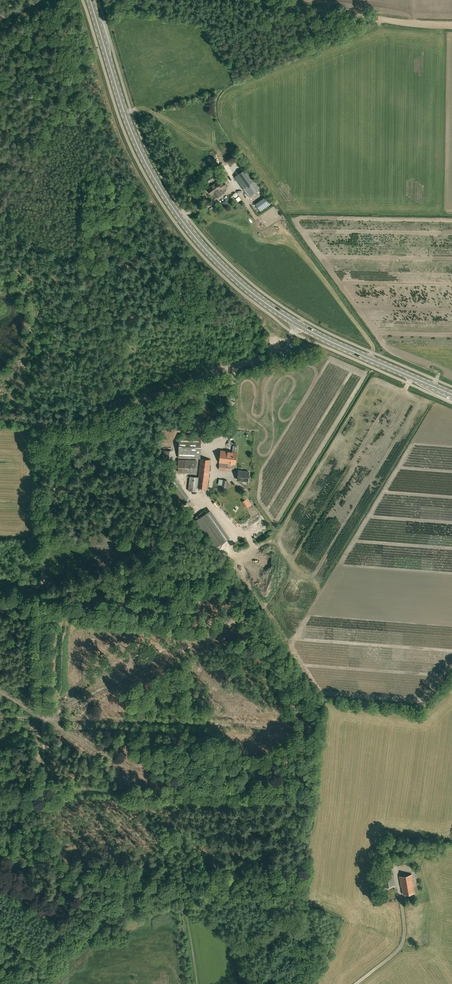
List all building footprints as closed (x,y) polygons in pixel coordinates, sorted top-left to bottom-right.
[(231,171),(235,176),(234,176),(249,197),(263,187),(248,166),(245,168),(244,166),(246,165),(240,156),(233,160),(207,176),(210,182),(216,178),(215,177),(232,167),(231,166),(235,164),(237,166),(231,171)] [(217,182),(207,188),(212,195),(214,193),(216,197),(221,193),(219,190),(221,188),(222,189),(227,186),(223,181),(219,184),(217,182)] [(200,458),(201,435),(179,434),(178,457),(200,458)] [(162,450),(162,466),(172,466),(173,450),(162,450)] [(221,450),(219,462),(223,462),(222,464),(220,464),(219,469),(229,470),(230,467),(233,468),(233,463),(236,464),(237,452),(221,450)] [(196,466),(196,459),(178,459),(178,472),(188,472),(188,474),(194,474),(194,477),(190,476),(188,490),(197,491),(198,487),(207,488),(211,459),(201,458),(200,467),(196,466)] [(249,472),(238,470),(237,479),(248,481),(249,472)] [(394,886),(392,871),(381,873),(383,887),(394,886)] [(414,885),(412,874),(400,876),(401,887),(402,887),(403,894),(414,893),(413,885),(414,885)]
